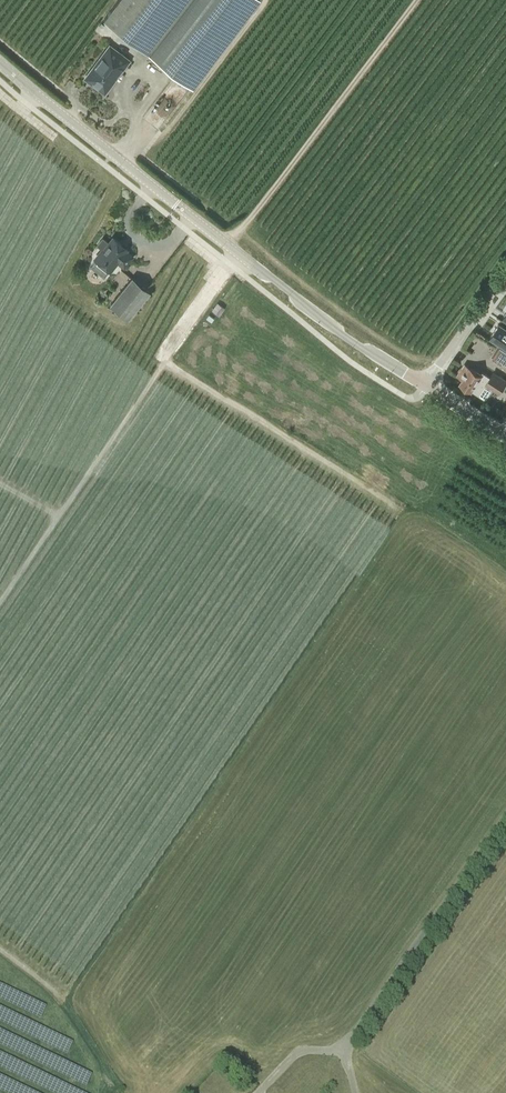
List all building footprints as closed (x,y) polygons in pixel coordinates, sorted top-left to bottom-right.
[(103,20),(193,86),(258,0),(118,0),(103,20)] [(125,58),(109,47),(85,79),(101,91),(125,58)] [(105,252),(92,268),(106,278),(111,271),(112,272),(120,261),(126,266),(133,257),(127,252),(128,250),(113,238),(103,250),(105,252)] [(128,319),(149,292),(132,278),(111,305),(128,319)] [(212,311),(219,316),(225,309),(217,303),(212,311)] [(491,335),(505,345),(505,328),(499,323),(491,335)] [(505,366),(505,350),(498,345),(491,356),(505,366)] [(505,384),(505,381),(499,376),(498,378),(492,374),(490,378),(482,373),(480,375),(465,365),(461,372),(460,372),(457,376),(463,380),(460,384),(470,391),(471,390),(479,396),(480,395),(477,393),(483,385),(491,390),(492,389),(499,394),(505,384)] [(70,1063),(65,1076),(88,1084),(92,1071),(70,1063)]
